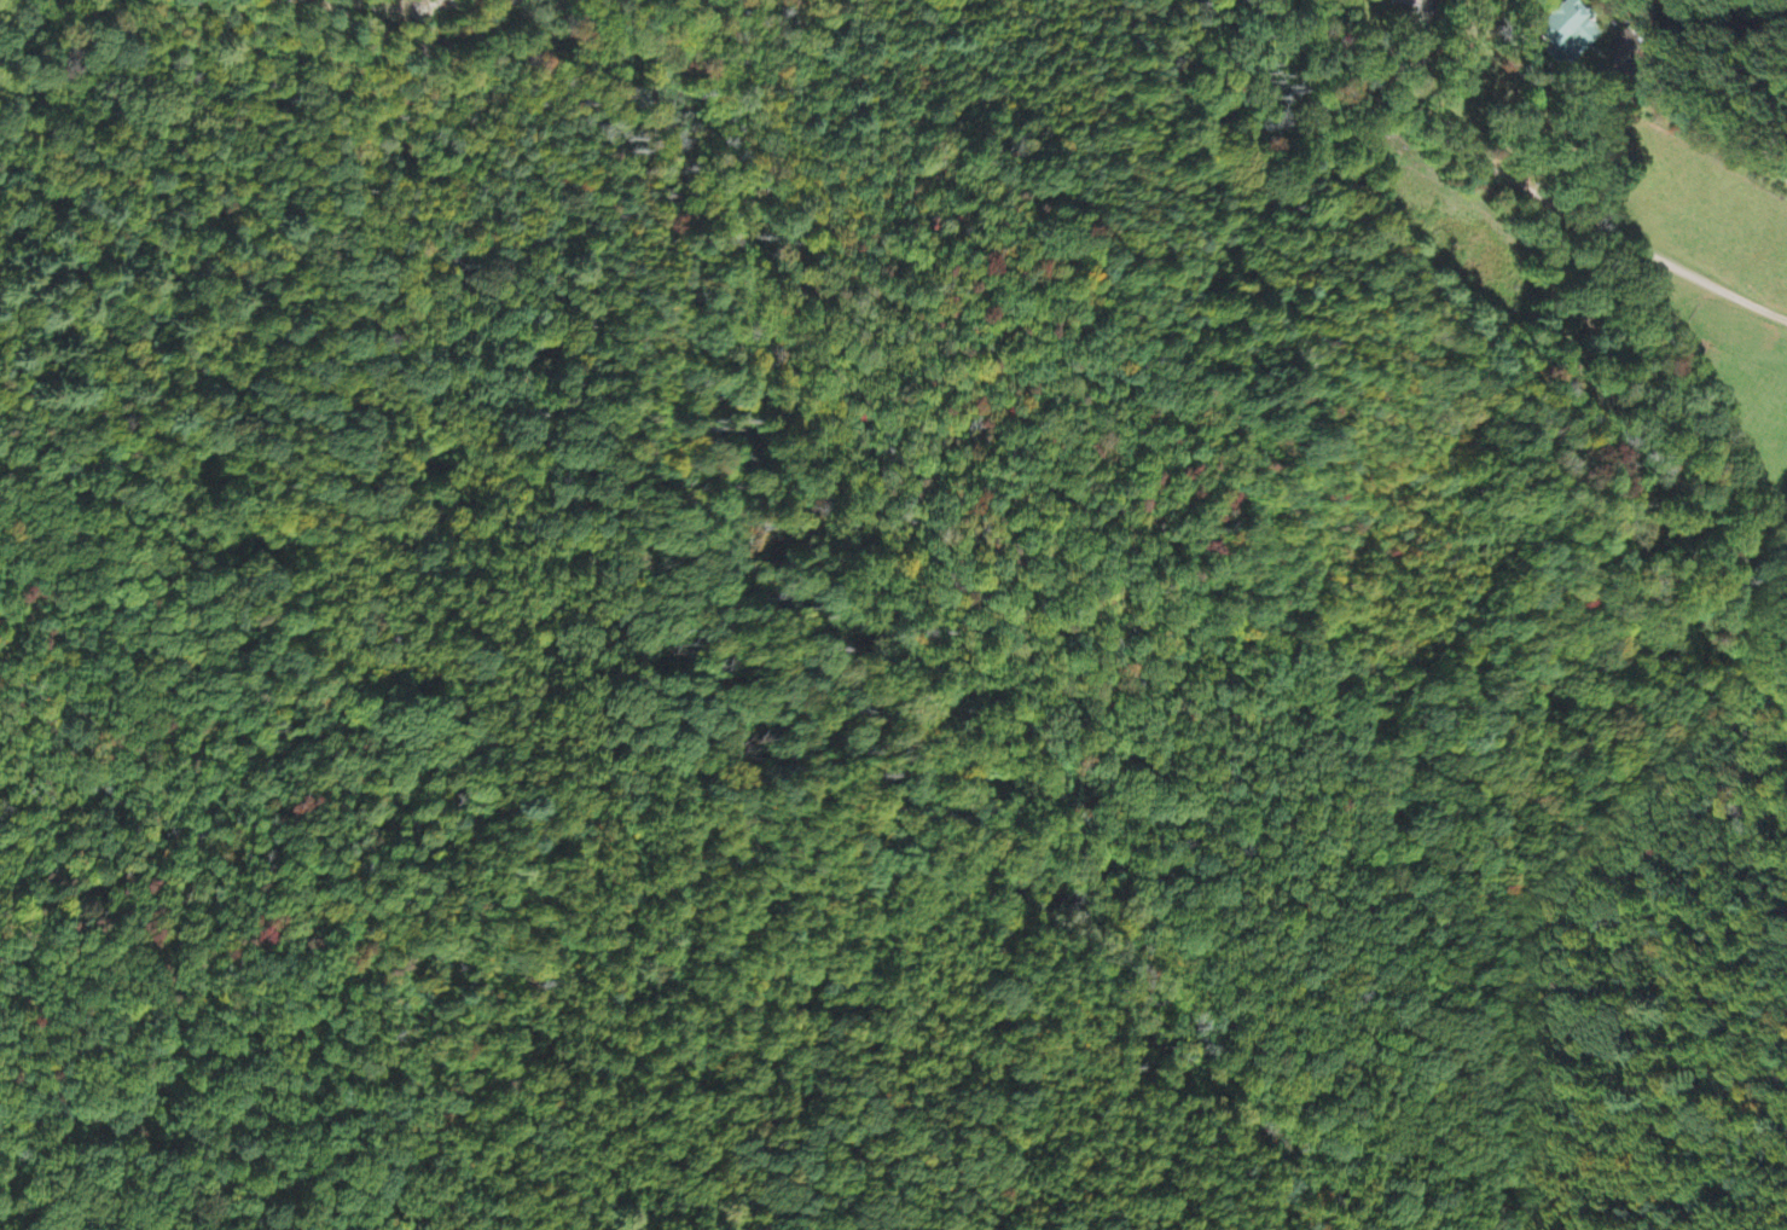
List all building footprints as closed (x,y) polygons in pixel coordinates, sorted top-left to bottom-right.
[(1419,15),(1418,20),(1430,22),(1434,0),(1392,0),(1390,10),(1419,15)] [(1577,0),(1576,0),(1544,29),(1578,67),(1611,37),(1577,0)]
